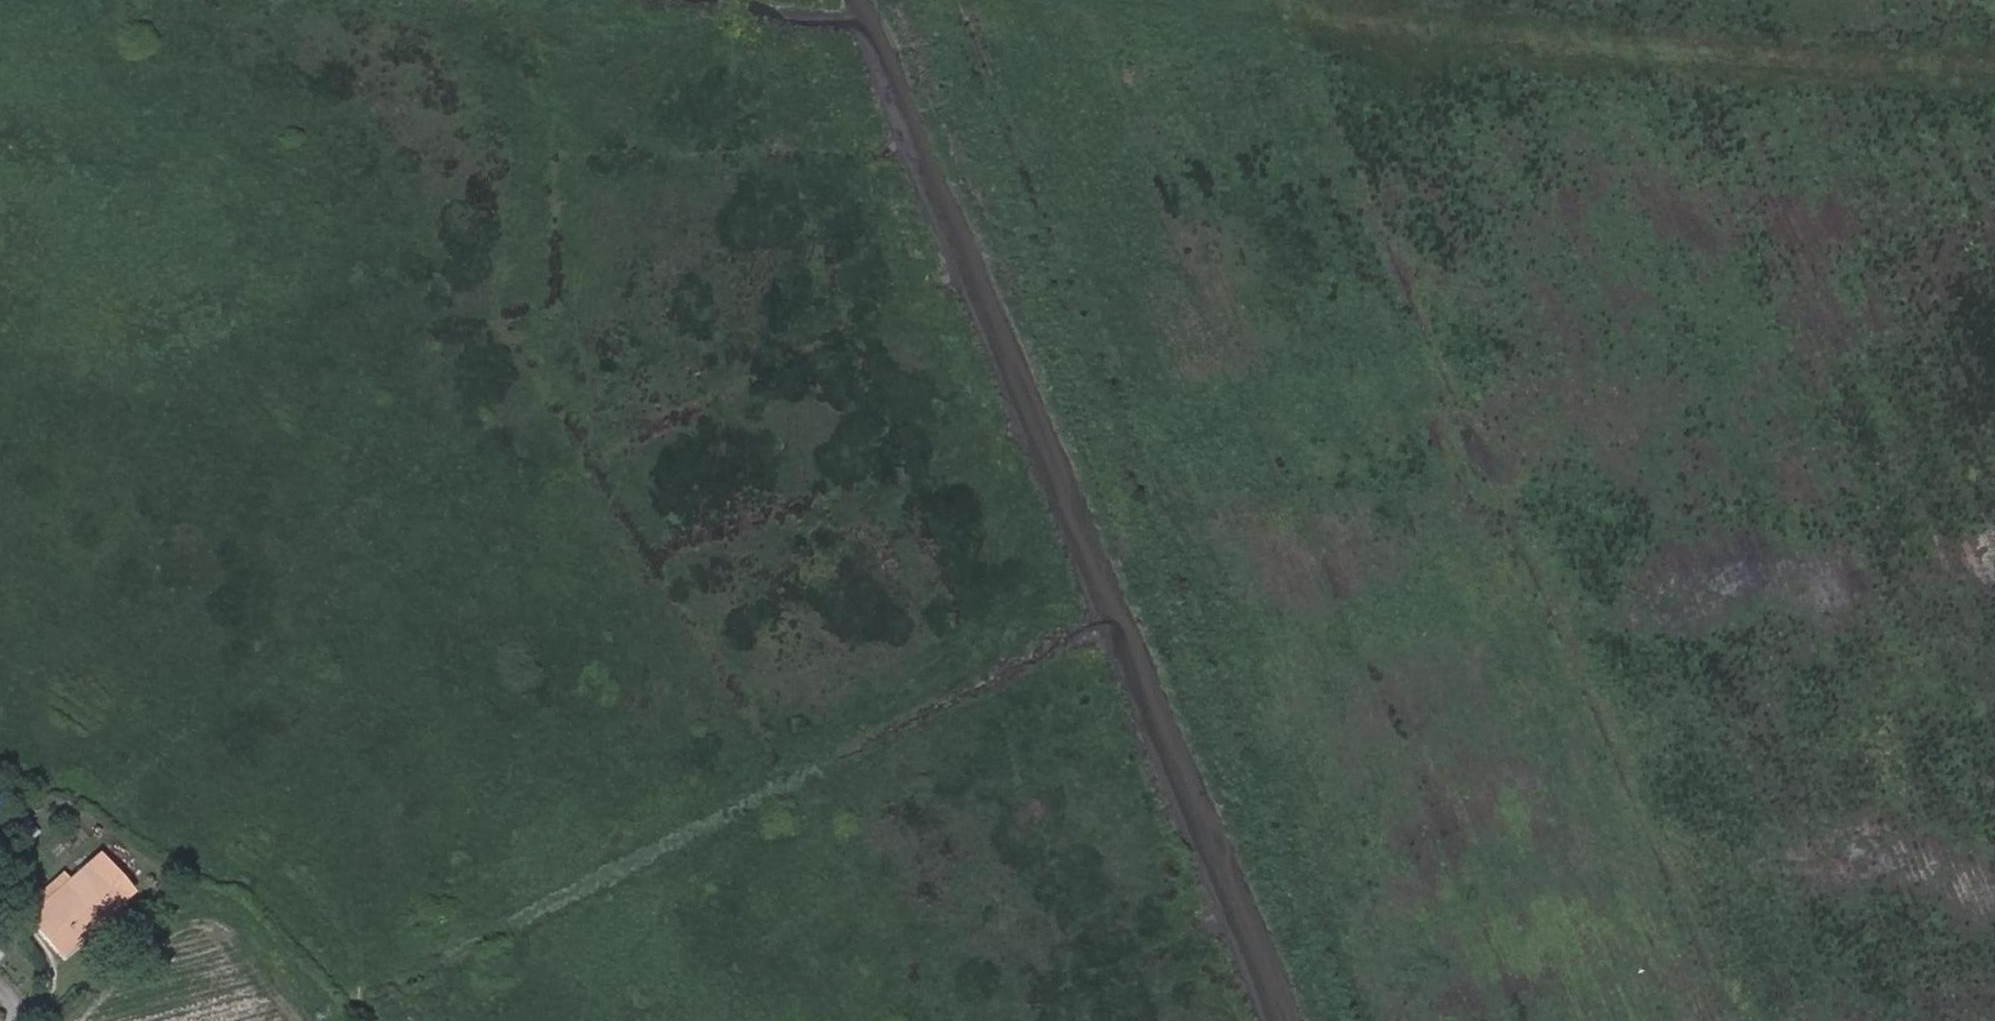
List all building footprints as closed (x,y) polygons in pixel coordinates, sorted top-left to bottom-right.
[(139,876),(119,854),(104,867),(124,889),(139,876)] [(47,921),(35,933),(64,962),(134,900),(124,889),(104,867),(75,896),(66,887),(40,913),(47,921)]
